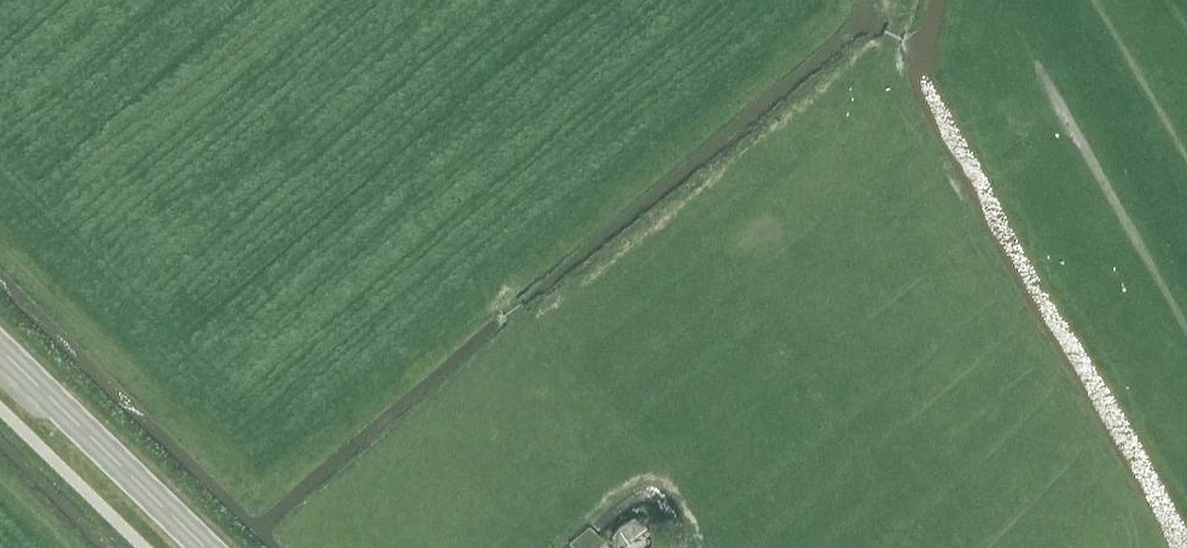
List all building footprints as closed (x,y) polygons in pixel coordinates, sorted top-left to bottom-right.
[(655,543),(652,537),(648,532),(642,528),(635,527),(628,528),(622,531),(618,536),(615,542),(614,547),(655,547),(655,543)]
